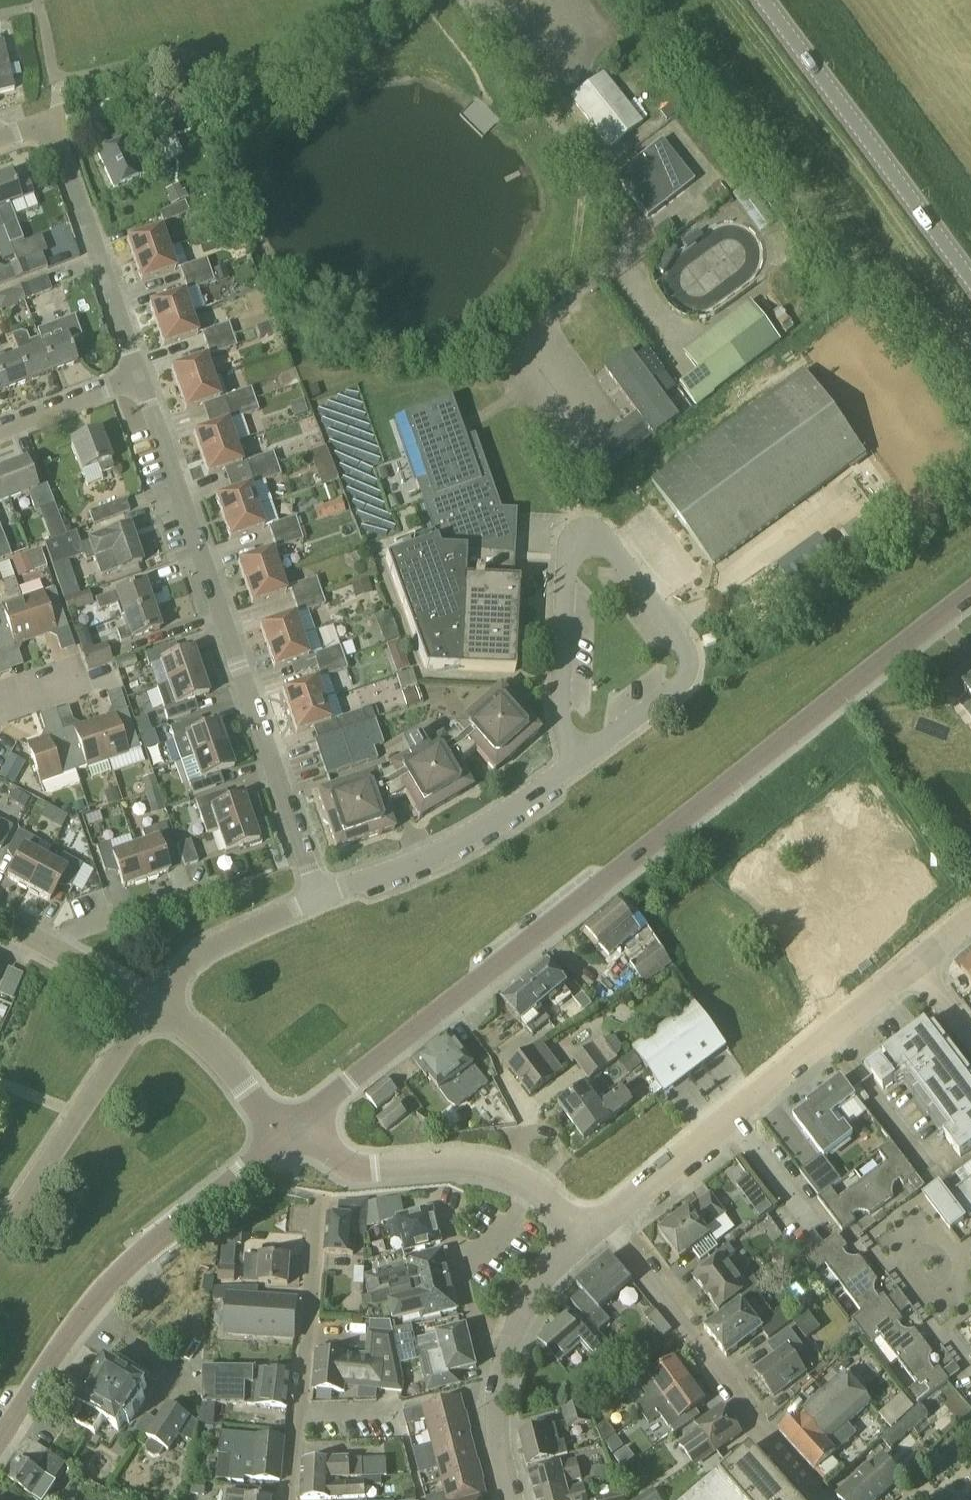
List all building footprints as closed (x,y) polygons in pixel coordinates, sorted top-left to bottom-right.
[(14,89),(12,78),(9,66),(3,40),(0,41),(0,93),(14,89)] [(19,63),(9,66),(12,78),(21,75),(19,63)] [(611,146),(642,122),(603,73),(572,97),(581,108),(611,146)] [(101,88),(86,92),(89,104),(104,100),(101,88)] [(649,217),(696,181),(663,139),(616,176),(649,217)] [(133,149),(128,140),(99,153),(115,188),(144,175),(137,160),(141,157),(137,147),(133,149)] [(4,227),(11,245),(24,240),(14,211),(37,202),(35,195),(28,178),(16,183),(12,174),(0,178),(0,214),(1,216),(0,216),(4,227)] [(46,187),(43,176),(32,180),(35,191),(46,187)] [(172,204),(184,199),(178,185),(166,190),(172,204)] [(164,224),(191,213),(186,201),(159,213),(164,224)] [(136,260),(170,248),(163,227),(128,239),(136,260)] [(663,270),(677,246),(670,242),(656,266),(663,270)] [(170,248),(136,260),(143,281),(177,269),(170,248)] [(18,262),(23,276),(48,266),(43,252),(18,262)] [(185,280),(212,271),(208,260),(181,269),(185,280)] [(18,262),(5,267),(0,265),(0,284),(23,276),(18,262)] [(212,271),(185,280),(188,291),(215,282),(212,271)] [(21,286),(26,300),(53,289),(47,276),(21,286)] [(18,303),(26,300),(21,286),(13,290),(18,303)] [(157,324),(192,313),(185,292),(150,303),(157,324)] [(697,404),(716,390),(715,388),(780,339),(752,302),(687,351),(701,370),(683,384),(697,404)] [(192,313),(157,324),(165,346),(199,334),(192,313)] [(206,344),(234,335),(230,323),(202,332),(206,344)] [(54,372),(44,346),(41,338),(30,342),(28,334),(20,332),(12,336),(19,356),(20,356),(30,381),(54,372)] [(234,335),(206,344),(211,356),(238,347),(234,335)] [(44,346),(54,372),(78,362),(68,337),(44,346)] [(640,411),(655,432),(680,414),(653,377),(665,369),(649,348),(638,356),(632,349),(607,367),(640,411)] [(19,356),(6,361),(3,353),(0,354),(0,376),(6,390),(30,381),(20,356),(19,356)] [(179,389),(214,377),(207,356),(172,368),(179,389)] [(285,385),(298,381),(294,369),(281,373),(285,385)] [(714,564),(867,452),(807,369),(653,481),(678,515),(714,564)] [(214,377),(179,389),(186,410),(221,398),(214,377)] [(230,408),(256,399),(252,388),(226,397),(230,408)] [(451,398),(393,419),(406,455),(411,468),(435,537),(436,540),(441,553),(446,553),(446,565),(444,627),(460,628),(459,668),(516,671),(520,579),(515,578),(515,556),(517,528),(508,527),(502,512),(475,435),(474,436),(465,439),(452,401),(451,398)] [(256,399),(230,408),(234,420),(260,411),(256,399)] [(304,402),(291,406),(295,419),(309,415),(304,402)] [(610,466),(655,432),(640,411),(595,444),(610,466)] [(201,454),(236,442),(229,421),(194,432),(201,454)] [(114,469),(111,461),(100,431),(71,442),(82,472),(98,465),(101,474),(114,469)] [(236,442),(201,454),(208,475),(243,463),(236,442)] [(326,447),(313,451),(315,456),(318,464),(330,460),(327,451),(326,447)] [(251,473),(278,464),(274,452),(247,462),(251,473)] [(10,499),(29,492),(36,511),(39,510),(54,504),(47,485),(37,489),(27,461),(0,471),(0,474),(10,499)] [(278,464),(251,473),(255,485),(282,476),(278,464)] [(10,499),(0,474),(0,503),(10,499)] [(223,518),(258,506),(251,485),(216,497),(223,518)] [(126,500),(90,513),(94,524),(130,511),(126,500)] [(318,523),(345,514),(341,501),(314,510),(318,523)] [(39,510),(43,519),(58,513),(54,504),(39,510)] [(258,506),(223,518),(230,539),(265,527),(258,506)] [(273,538),(300,529),(296,517),(269,526),(273,538)] [(144,564),(130,526),(81,544),(87,562),(96,559),(103,578),(121,571),(121,573),(144,564)] [(300,529),(273,538),(277,550),(304,540),(300,529)] [(75,534),(46,543),(54,567),(83,557),(75,534)] [(399,554),(386,558),(428,667),(459,668),(460,628),(444,627),(446,565),(446,553),(441,553),(436,540),(419,547),(415,534),(394,541),(399,554)] [(800,596),(841,565),(818,537),(777,567),(800,596)] [(0,548),(0,560),(11,556),(7,546),(0,548)] [(245,582),(280,570),(273,549),(238,561),(245,582)] [(28,554),(13,560),(13,562),(20,579),(35,573),(28,554)] [(280,570),(245,582),(253,603),(287,591),(280,570)] [(294,601),(322,591),(317,578),(290,587),(294,601)] [(370,578),(354,583),(357,595),(373,590),(370,578)] [(125,615),(153,605),(144,582),(96,599),(101,611),(121,603),(125,615)] [(23,599),(36,636),(56,630),(60,631),(69,628),(55,588),(23,599)] [(69,613),(95,604),(89,589),(64,598),(69,613)] [(322,591),(294,601),(299,614),(326,605),(322,591)] [(36,636),(23,599),(0,607),(0,636),(5,650),(5,649),(13,647),(16,643),(36,636)] [(153,605),(125,615),(130,627),(117,632),(121,642),(161,628),(153,605)] [(384,641),(397,636),(389,612),(376,617),(384,641)] [(268,647),(302,635),(295,614),(260,626),(268,647)] [(302,635),(268,647),(275,668),(309,656),(302,635)] [(5,649),(5,650),(0,636),(0,675),(12,670),(5,649)] [(89,670),(114,662),(107,643),(82,651),(89,670)] [(169,684),(202,673),(194,649),(172,657),(168,646),(146,653),(150,665),(161,661),(169,684)] [(317,666),(344,658),(341,646),(313,655),(317,666)] [(405,654),(396,657),(393,662),(397,673),(410,668),(405,654)] [(118,672),(137,665),(135,658),(115,664),(118,672)] [(344,658),(317,666),(321,678),(348,669),(344,658)] [(402,688),(417,683),(413,671),(397,676),(402,688)] [(202,673),(169,684),(158,688),(169,721),(192,713),(188,701),(210,694),(202,673)] [(290,711),(324,699),(317,678),(283,690),(290,711)] [(495,770),(541,730),(501,685),(455,726),(462,734),(455,740),(448,744),(442,736),(425,746),(420,739),(412,737),(405,741),(403,749),(407,756),(390,767),(395,775),(387,780),(379,783),(376,773),(331,787),(317,792),(336,847),(394,828),(385,801),(395,797),(405,792),(419,817),(472,786),(458,761),(464,758),(467,756),(471,753),(476,749),(495,770)] [(442,706),(468,707),(468,705),(475,705),(475,686),(442,685),(442,706)] [(965,690),(967,692),(958,699),(970,716),(970,685),(965,690)] [(350,706),(373,703),(371,688),(349,690),(350,706)] [(408,705),(421,700),(417,688),(404,692),(408,705)] [(324,699),(290,711),(297,732),(313,726),(332,720),(324,699)] [(372,707),(336,719),(340,731),(363,723),(363,724),(376,719),(372,707)] [(95,721),(108,759),(141,748),(127,708),(119,711),(116,714),(95,721)] [(63,730),(56,709),(40,714),(48,737),(28,744),(41,782),(45,794),(81,782),(76,770),(63,730)] [(150,714),(137,718),(145,751),(159,748),(150,714)] [(340,731),(317,738),(316,739),(328,776),(378,759),(375,747),(384,744),(376,719),(363,724),(363,723),(340,731)] [(194,758),(228,746),(220,723),(198,731),(194,720),(172,728),(176,740),(183,761),(194,757),(194,758)] [(76,770),(108,759),(95,721),(75,728),(71,727),(63,730),(76,770)] [(194,758),(194,757),(183,761),(181,762),(193,796),(195,795),(217,787),(213,775),(235,767),(228,746),(194,758)] [(14,787),(22,772),(8,764),(0,778),(0,779),(14,787)] [(144,780),(148,793),(159,790),(154,776),(144,780)] [(30,798),(16,790),(11,798),(25,806),(30,798)] [(118,790),(106,794),(110,806),(122,802),(118,790)] [(219,830),(252,818),(245,797),(223,804),(220,794),(197,801),(201,813),(208,835),(219,831),(219,830)] [(83,802),(75,805),(78,813),(86,810),(83,802)] [(219,830),(219,831),(227,852),(251,844),(252,846),(263,842),(260,834),(258,835),(252,818),(219,830)] [(1,847),(13,825),(2,819),(0,823),(0,847),(1,847)] [(136,846),(147,879),(170,871),(163,850),(174,846),(166,823),(154,827),(158,838),(136,846)] [(30,888),(47,857),(36,852),(41,842),(20,830),(8,852),(18,857),(8,876),(30,888)] [(186,866),(199,861),(191,839),(178,844),(186,866)] [(147,879),(136,846),(113,853),(109,842),(97,846),(105,870),(117,866),(124,887),(147,879)] [(47,857),(30,888),(50,899),(61,880),(72,887),(84,865),(73,859),(64,854),(58,864),(47,857)] [(641,931),(618,902),(586,929),(610,958),(619,951),(644,982),(673,965),(647,926),(641,931)] [(532,996),(541,1007),(550,1000),(557,1009),(573,996),(566,987),(569,985),(550,962),(531,977),(541,989),(532,996)] [(962,969),(970,980),(970,962),(962,969)] [(0,991),(0,993),(14,998),(24,972),(9,967),(0,991)] [(523,1021),(541,1007),(532,996),(541,989),(531,977),(505,998),(523,1021)] [(664,1090),(726,1044),(696,1004),(634,1050),(664,1090)] [(926,1023),(885,1054),(881,1048),(864,1061),(873,1073),(872,1073),(874,1076),(884,1089),(905,1073),(950,1131),(945,1135),(961,1157),(970,1149),(970,1082),(967,1076),(970,1074),(951,1049),(948,1051),(943,1045),(946,1042),(935,1029),(932,1031),(926,1023)] [(488,1083),(474,1064),(475,1064),(450,1031),(414,1058),(422,1069),(428,1077),(430,1076),(440,1089),(450,1101),(457,1107),(488,1083)] [(623,1045),(617,1037),(609,1037),(606,1040),(604,1037),(574,1059),(590,1080),(619,1058),(617,1056),(621,1053),(623,1045)] [(541,1059),(534,1050),(511,1067),(531,1094),(562,1071),(549,1053),(541,1059)] [(634,1052),(621,1061),(630,1072),(643,1063),(634,1052)] [(817,1096),(832,1116),(857,1097),(853,1091),(842,1077),(817,1096)] [(378,1108),(399,1090),(388,1078),(366,1095),(378,1108)] [(588,1109),(598,1101),(586,1086),(561,1105),(576,1126),(592,1114),(588,1109)] [(592,1114),(576,1126),(585,1138),(611,1120),(611,1119),(633,1102),(624,1090),(601,1106),(598,1101),(588,1109),(592,1114)] [(841,1127),(832,1116),(817,1096),(808,1103),(809,1106),(794,1117),(825,1157),(854,1135),(846,1124),(841,1127)] [(387,1131),(408,1114),(399,1103),(378,1120),(387,1131)] [(863,1179),(883,1205),(895,1196),(895,1184),(901,1180),(904,1185),(909,1181),(918,1193),(926,1186),(918,1176),(893,1141),(879,1151),(887,1162),(863,1179)] [(800,1155),(808,1166),(821,1156),(812,1146),(800,1155)] [(820,1197),(832,1188),(842,1180),(825,1157),(803,1174),(820,1197)] [(755,1186),(747,1174),(736,1183),(744,1194),(755,1186)] [(970,1176),(947,1194),(940,1185),(931,1192),(926,1196),(951,1229),(965,1218),(961,1213),(966,1210),(970,1216),(970,1177),(970,1176)] [(871,1215),(883,1205),(863,1179),(839,1197),(832,1188),(820,1197),(819,1198),(833,1217),(843,1231),(856,1221),(853,1216),(858,1212),(871,1215)] [(727,1214),(712,1194),(691,1209),(690,1208),(659,1231),(680,1259),(692,1250),(700,1261),(719,1247),(711,1236),(707,1230),(727,1214)] [(370,1203),(368,1228),(388,1222),(391,1234),(394,1234),(396,1239),(404,1237),(407,1251),(441,1242),(433,1209),(406,1216),(402,1198),(377,1201),(370,1203)] [(367,1235),(368,1228),(370,1203),(370,1199),(340,1200),(339,1215),(329,1215),(326,1252),(354,1255),(355,1242),(356,1242),(356,1235),(367,1235)] [(242,1245),(244,1230),(221,1230),(220,1243),(242,1245)] [(802,1254),(822,1239),(815,1230),(811,1234),(796,1245),(802,1254)] [(844,1287),(869,1268),(860,1256),(848,1255),(844,1250),(849,1246),(839,1233),(836,1235),(806,1258),(816,1271),(826,1263),(844,1287)] [(289,1284),(292,1240),(263,1238),(262,1256),(247,1255),(245,1281),(289,1284)] [(707,1294),(736,1272),(727,1260),(737,1253),(730,1244),(711,1258),(715,1263),(695,1278),(707,1294)] [(371,1295),(450,1275),(444,1251),(410,1259),(411,1266),(367,1277),(371,1295)] [(587,1318),(599,1332),(611,1321),(600,1310),(633,1280),(611,1255),(578,1284),(583,1290),(571,1300),(587,1318)] [(236,1280),(237,1268),(220,1266),(219,1279),(236,1280)] [(861,1331),(905,1298),(899,1291),(888,1299),(885,1294),(880,1298),(876,1292),(878,1280),(869,1268),(844,1287),(862,1311),(852,1319),(861,1331)] [(736,1272),(707,1294),(720,1310),(739,1295),(743,1300),(761,1285),(755,1277),(745,1284),(736,1272)] [(380,1298),(372,1300),(374,1308),(382,1306),(383,1310),(396,1307),(400,1324),(424,1318),(458,1309),(451,1280),(380,1298)] [(295,1339),(298,1300),(258,1297),(259,1287),(229,1287),(214,1288),(213,1301),(228,1300),(226,1333),(295,1339)] [(899,1360),(925,1341),(916,1329),(903,1328),(899,1323),(904,1319),(900,1314),(911,1306),(905,1298),(861,1331),(871,1344),(881,1336),(899,1360)] [(748,1308),(742,1300),(711,1324),(706,1328),(727,1356),(762,1329),(769,1339),(792,1321),(782,1308),(761,1325),(754,1317),(760,1312),(753,1303),(748,1308)] [(664,1337),(673,1330),(657,1311),(649,1318),(664,1337)] [(807,1311),(793,1321),(807,1340),(821,1329),(807,1311)] [(609,1343),(599,1332),(587,1318),(577,1326),(567,1314),(539,1339),(542,1342),(538,1345),(540,1358),(554,1356),(560,1362),(583,1342),(595,1356),(609,1343)] [(318,1352),(314,1389),(345,1392),(346,1385),(381,1388),(404,1390),(405,1383),(401,1364),(395,1336),(394,1330),(393,1323),(371,1321),(370,1334),(368,1357),(348,1355),(349,1355),(318,1352)] [(396,1330),(394,1330),(395,1336),(401,1364),(404,1363),(421,1359),(472,1346),(467,1326),(437,1333),(439,1342),(418,1347),(412,1323),(396,1328),(396,1330)] [(775,1396),(807,1372),(795,1356),(805,1348),(790,1329),(769,1344),(776,1354),(755,1370),(775,1396)] [(925,1341),(899,1360),(918,1384),(907,1392),(917,1405),(947,1382),(950,1380),(950,1379),(960,1371),(955,1364),(944,1372),(940,1367),(935,1371),(931,1365),(934,1353),(925,1341)] [(472,1346),(421,1359),(429,1392),(462,1384),(459,1372),(477,1367),(472,1346)] [(648,1395),(637,1402),(645,1413),(666,1398),(691,1380),(675,1359),(651,1377),(640,1384),(648,1395)] [(93,1382),(138,1411),(147,1398),(141,1395),(147,1385),(107,1360),(93,1382)] [(255,1382),(290,1386),(292,1371),(255,1368),(204,1367),(204,1403),(246,1404),(247,1383),(255,1383),(255,1382)] [(889,1379),(883,1372),(875,1378),(881,1385),(889,1379)] [(816,1471),(837,1452),(857,1433),(848,1424),(872,1402),(846,1373),(780,1431),(816,1471)] [(666,1398),(645,1413),(650,1420),(661,1412),(671,1426),(681,1419),(686,1415),(694,1410),(706,1401),(691,1380),(666,1398)] [(970,1410),(970,1392),(965,1397),(951,1381),(938,1392),(961,1418),(970,1410)] [(130,1423),(138,1411),(93,1382),(79,1403),(80,1404),(71,1418),(96,1433),(104,1420),(119,1429),(125,1420),(130,1423)] [(288,1408),(290,1386),(255,1382),(255,1383),(247,1383),(246,1404),(288,1408)] [(901,1391),(878,1412),(891,1427),(914,1406),(901,1391)] [(432,1432),(467,1422),(460,1397),(404,1412),(408,1425),(428,1419),(432,1432)] [(586,1399),(563,1406),(570,1429),(592,1423),(586,1399)] [(195,1443),(199,1422),(170,1403),(148,1436),(152,1439),(146,1448),(147,1454),(154,1459),(160,1458),(166,1448),(170,1450),(180,1434),(195,1443)] [(717,1451),(742,1433),(731,1417),(731,1413),(728,1409),(725,1409),(723,1406),(698,1424),(701,1429),(681,1444),(689,1455),(709,1441),(717,1451)] [(921,1408),(883,1440),(891,1449),(928,1416),(921,1408)] [(417,1462),(473,1447),(467,1422),(432,1432),(435,1443),(414,1449),(417,1462)] [(609,1422),(597,1428),(605,1442),(616,1436),(609,1422)] [(560,1443),(556,1424),(553,1425),(520,1434),(529,1465),(561,1457),(568,1454),(565,1441),(560,1443)] [(280,1481),(285,1438),(222,1432),(219,1456),(231,1457),(228,1480),(244,1482),(244,1477),(280,1481)] [(50,1453),(35,1443),(23,1460),(19,1458),(5,1478),(37,1499),(45,1499),(56,1483),(38,1471),(50,1453)] [(444,1481),(480,1472),(473,1447),(417,1462),(421,1474),(441,1468),(444,1481)] [(720,1475),(742,1499),(798,1499),(751,1447),(720,1475)] [(901,1476),(882,1455),(837,1496),(841,1499),(875,1499),(901,1476)] [(332,1478),(364,1477),(387,1476),(387,1459),(363,1460),(363,1458),(304,1461),(303,1481),(332,1481),(332,1478)] [(562,1463),(530,1471),(536,1494),(568,1486),(567,1484),(582,1480),(577,1459),(562,1463)] [(606,1468),(595,1471),(597,1479),(608,1476),(606,1468)] [(913,1469),(906,1476),(916,1485),(922,1478),(913,1469)] [(720,1475),(717,1471),(685,1499),(742,1499),(720,1475)] [(480,1498),(480,1497),(486,1496),(480,1472),(444,1481),(447,1492),(427,1497),(427,1499),(471,1499),(480,1498)] [(205,1495),(207,1482),(191,1480),(191,1479),(190,1479),(189,1493),(205,1495)] [(332,1481),(303,1481),(302,1499),(366,1496),(366,1486),(366,1482),(331,1484),(332,1481)] [(536,1494),(537,1499),(588,1499),(583,1483),(568,1487),(568,1486),(536,1494)] [(635,1499),(659,1499),(652,1489),(635,1499)] [(271,1499),(249,1498),(250,1493),(229,1491),(228,1499),(271,1499)] [(598,1499),(599,1499),(626,1499),(624,1492),(598,1499)]
